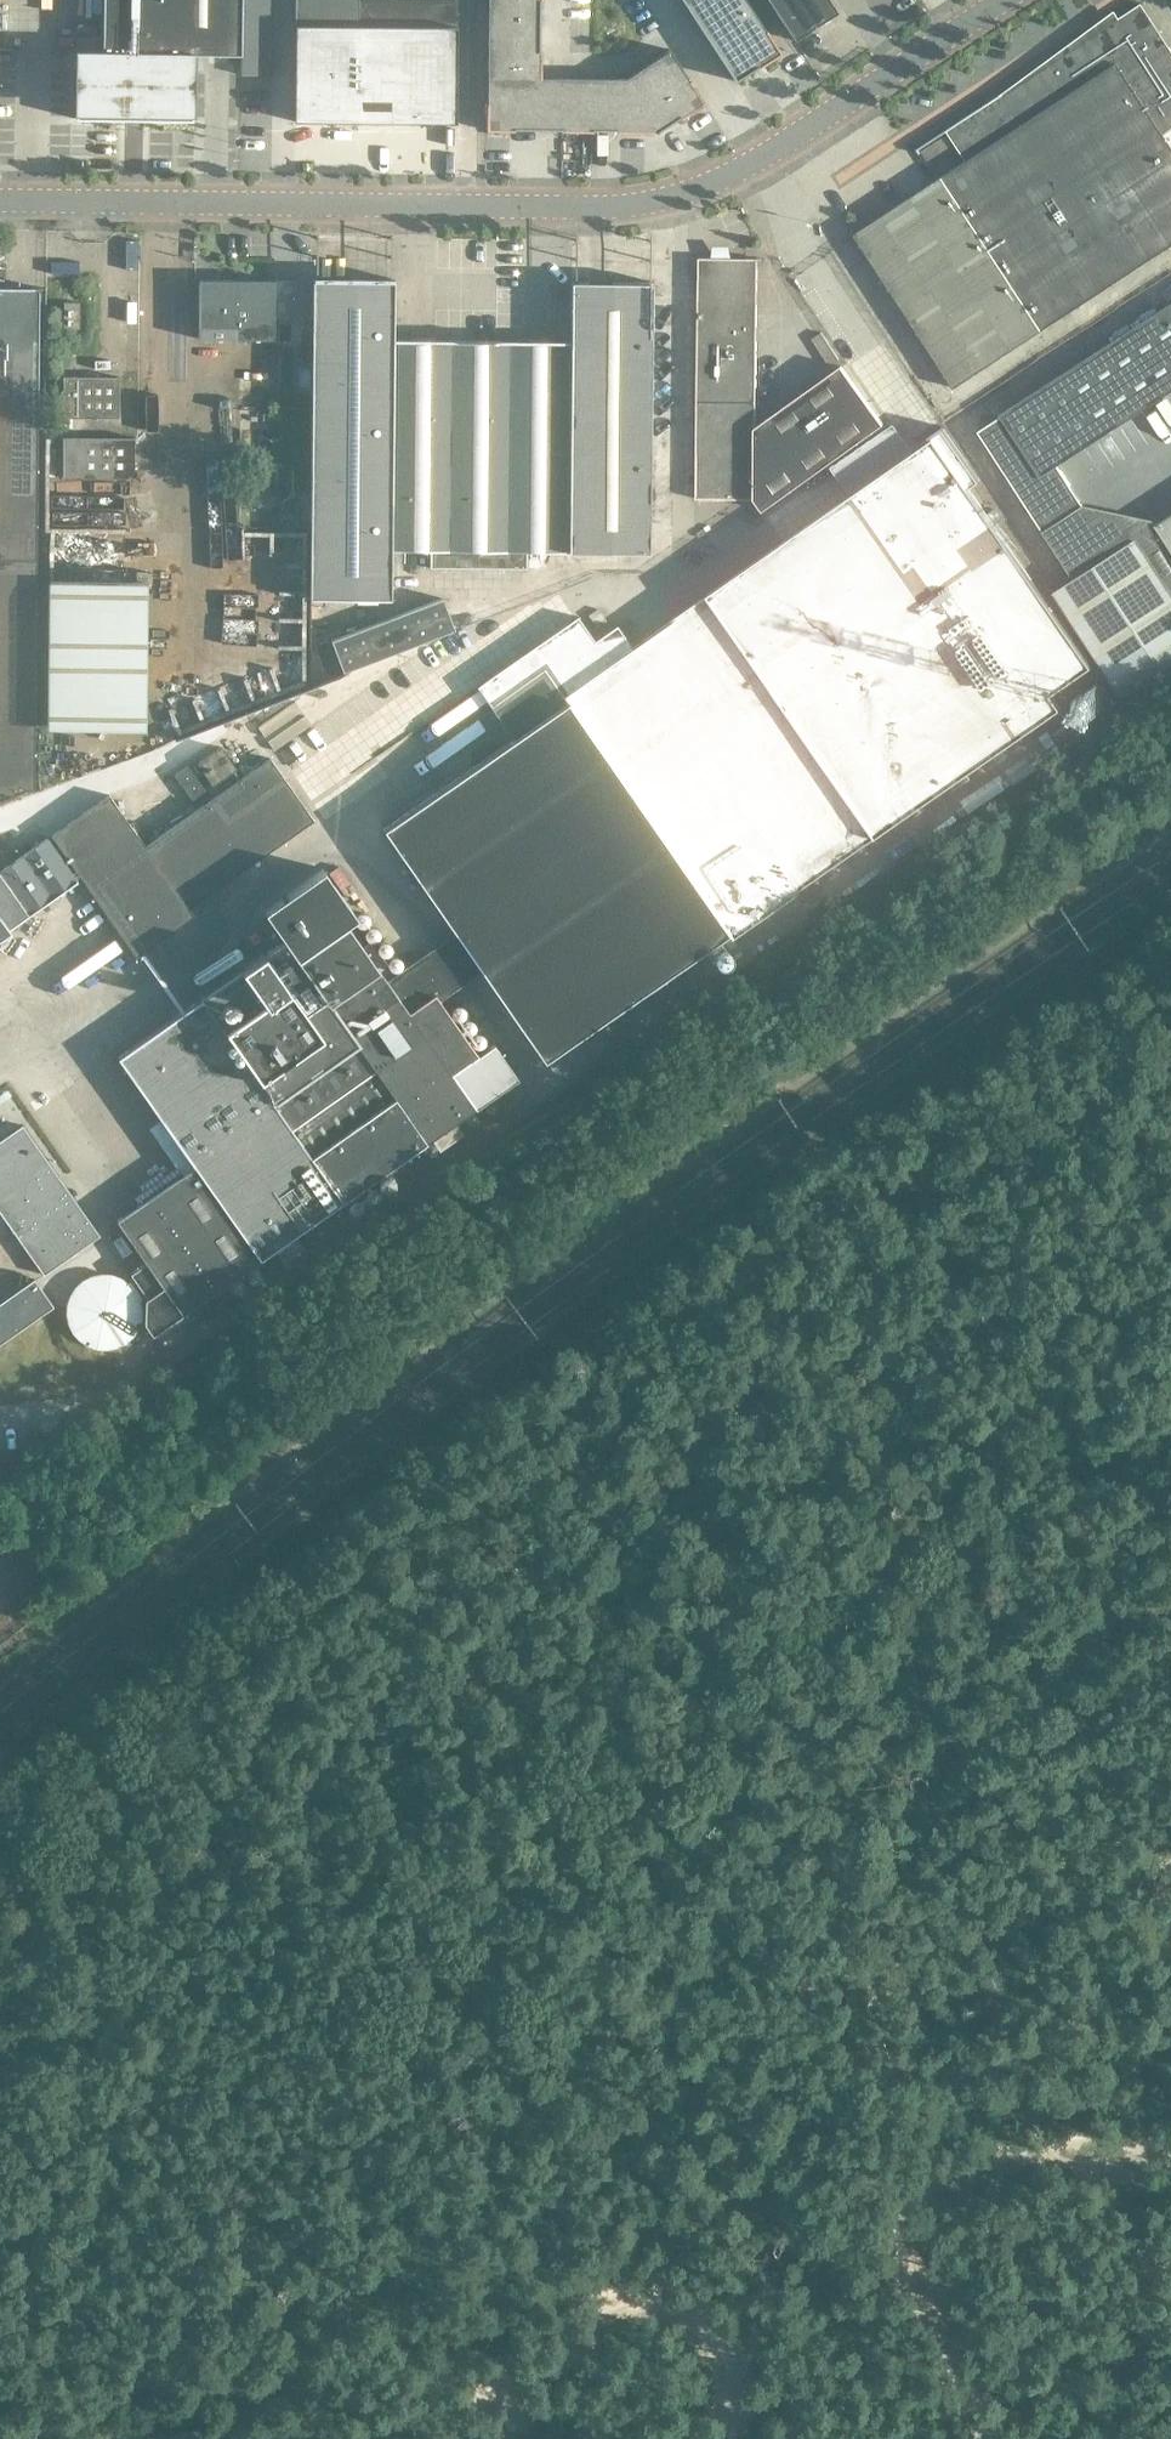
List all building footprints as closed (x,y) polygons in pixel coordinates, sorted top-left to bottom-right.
[(102,51),(75,50),(75,53),(83,53),(82,69),(76,69),(75,119),(193,121),(193,71),(187,71),(188,54),(241,55),(241,0),(103,0),(102,51)] [(293,106),(456,107),(457,0),(295,0),(293,106)] [(487,25),(539,26),(540,0),(487,0),(487,25)] [(735,82),(757,67),(758,69),(781,54),(746,0),(681,0),(735,82)] [(793,40),(836,12),(828,0),(767,0),(793,40)] [(965,161),(854,233),(954,387),(1170,246),(1170,49),(1141,4),(946,131),(965,161)] [(486,77),(540,77),(541,51),(539,51),(539,26),(487,25),(486,77)] [(625,78),(659,131),(680,117),(681,118),(704,103),(690,81),(689,81),(669,49),(625,78)] [(540,77),(486,77),(486,131),(514,131),(514,129),(540,130),(540,77)] [(540,77),(540,130),(564,130),(564,131),(591,132),(592,78),(540,77)] [(592,78),(591,132),(592,132),(592,130),(617,130),(617,132),(657,132),(659,131),(625,78),(592,78)] [(700,258),(698,401),(696,498),(755,499),(763,510),(884,424),(842,365),(755,427),(758,259),(700,258)] [(198,338),(273,339),(273,280),(198,280),(198,338)] [(570,345),(392,344),(393,281),(313,281),(309,597),(389,598),(389,550),(430,550),(430,567),(525,568),(525,552),(648,553),(651,284),(571,283),(570,345)] [(34,787),(39,288),(0,288),(0,799),(34,787)] [(79,304),(61,304),(61,328),(79,328),(79,304)] [(1045,535),(1085,508),(1083,505),(1058,466),(1170,393),(1170,304),(1000,415),(1001,415),(977,431),(1043,531),(1045,535)] [(63,417),(119,417),(118,378),(64,376),(63,417)] [(513,737),(380,830),(452,934),(479,971),(526,1039),(564,1046),(606,1017),(725,934),(728,939),(1059,708),(1049,695),(1091,665),(968,488),(977,482),(941,430),(913,450),(850,494),(631,647),(615,624),(594,639),(577,616),(477,686),(513,737)] [(62,479),(134,479),(134,438),(62,438),(62,479)] [(1052,591),(1129,709),(1170,683),(1170,515),(1052,591)] [(297,621),(299,566),(260,565),(258,624),(225,623),(224,649),(256,650),(256,664),(292,665),(293,621),(297,621)] [(151,593),(53,592),(52,737),(149,738),(151,593)] [(342,672),(453,630),(441,599),(330,641),(342,672)] [(326,621),(301,622),(302,654),(328,653),(326,621)] [(448,648),(317,713),(334,748),(466,683),(448,648)] [(221,746),(198,761),(212,782),(234,767),(221,746)] [(51,837),(135,959),(193,918),(188,910),(313,823),(270,761),(145,848),(109,796),(51,837)] [(186,763),(173,773),(189,797),(204,787),(186,763)] [(74,879),(47,839),(0,872),(0,932),(74,879)] [(152,1334),(259,1260),(425,1144),(425,1143),(517,1079),(492,1043),(476,1055),(434,994),(449,984),(426,952),(385,981),(345,924),(356,916),(323,868),(263,910),(285,941),(264,955),(263,954),(240,970),(241,972),(118,1058),(160,1118),(148,1126),(182,1175),(116,1220),(146,1262),(130,1274),(147,1298),(145,1299),(144,1322),(152,1334)] [(44,1275),(100,1235),(22,1125),(0,1140),(0,1212),(44,1275)] [(54,1306),(35,1279),(0,1303),(0,1344),(54,1306)] [(70,1293),(60,1323),(110,1339),(125,1294),(83,1281),(78,1296),(70,1293)]
